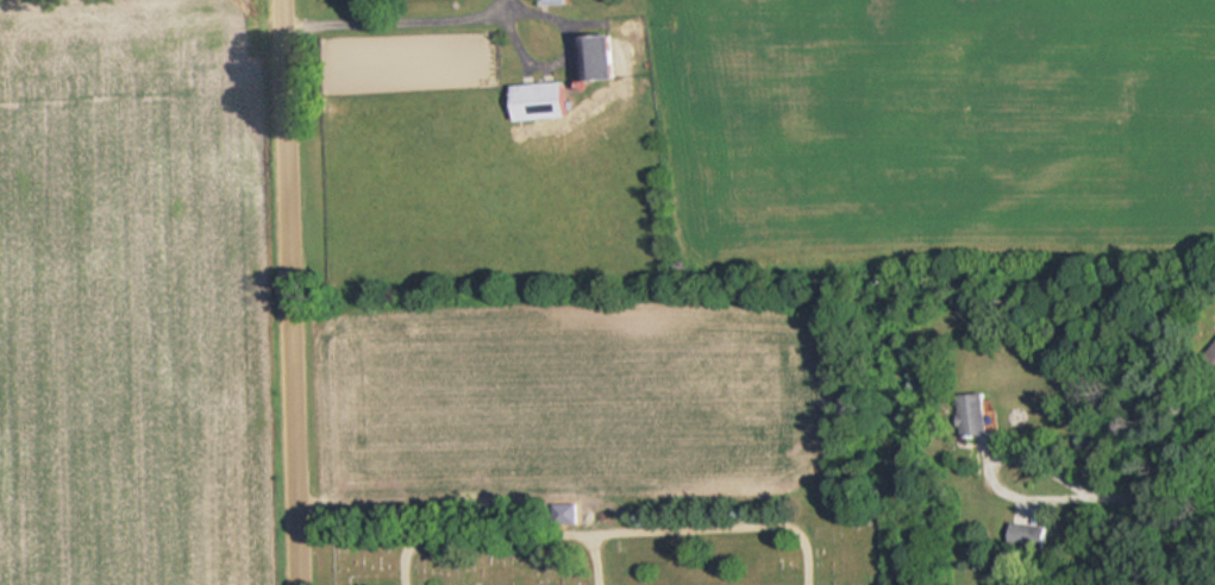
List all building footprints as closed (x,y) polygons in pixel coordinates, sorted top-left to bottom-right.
[(582,36),(585,80),(618,78),(616,34),(582,36)] [(571,117),(569,81),(517,83),(519,120),(571,117)] [(991,392),(963,394),(966,436),(993,434),(991,392)]
